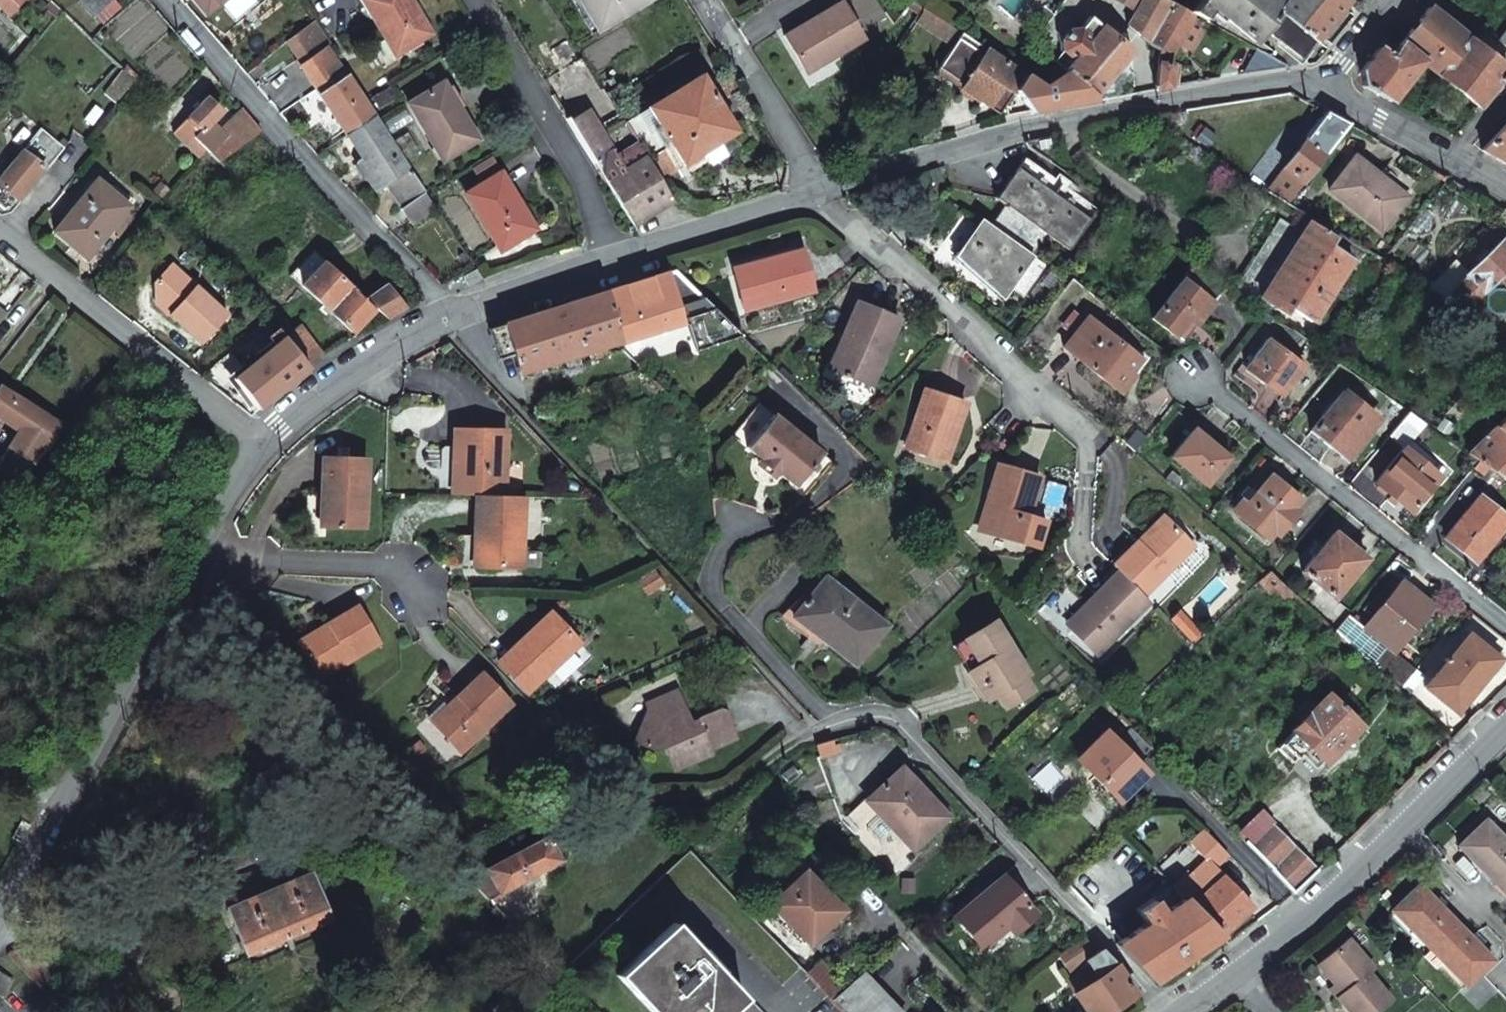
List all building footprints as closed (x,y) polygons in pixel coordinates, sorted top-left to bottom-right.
[(9,14),(22,0),(0,0),(0,6),(9,14)] [(78,2),(93,17),(113,0),(80,0),(78,2)] [(396,55),(431,34),(410,0),(362,0),(396,55)] [(592,34),(649,0),(570,0),(592,34)] [(1135,12),(1141,0),(1113,0),(1135,12)] [(1168,0),(1141,0),(1135,12),(1126,27),(1149,46),(1156,29),(1171,1),(1168,0)] [(1189,12),(1201,21),(1210,9),(1253,43),(1262,31),(1298,59),(1344,1),(1343,0),(1198,0),(1189,12)] [(1171,1),(1156,29),(1149,46),(1157,52),(1155,86),(1157,91),(1176,87),(1177,77),(1178,66),(1169,66),(1171,55),(1178,43),(1191,51),(1208,24),(1201,21),(1189,12),(1171,1)] [(844,3),(783,37),(802,71),(828,56),(831,61),(865,42),(844,3)] [(1421,62),(1439,76),(1468,39),(1453,27),(1428,8),(1399,44),(1400,44),(1422,61),(1421,62)] [(1132,52),(1089,17),(1062,49),(1067,57),(1057,67),(1065,72),(1095,97),(1113,75),(1132,52)] [(298,22),(304,29),(309,25),(304,19),(298,22)] [(1505,48),(1505,28),(1498,37),(1499,39),(1497,41),(1505,48)] [(1024,74),(962,34),(938,69),(963,85),(960,89),(980,102),(999,115),(1012,95),(1024,74)] [(1479,107),(1486,98),(1493,88),(1505,71),(1505,68),(1468,39),(1439,76),(1479,107)] [(1362,86),(1389,101),(1421,62),(1422,61),(1400,44),(1389,57),(1378,48),(1359,72),(1362,86)] [(320,94),(346,77),(327,47),(301,66),(320,94)] [(804,76),(831,61),(828,56),(802,71),(804,76)] [(134,82),(123,70),(104,94),(115,104),(134,82)] [(1042,87),(1024,74),(1012,95),(1024,105),(1028,109),(1031,113),(1096,102),(1095,97),(1065,72),(1042,87)] [(699,76),(647,108),(683,165),(701,154),(708,164),(715,160),(722,155),(716,144),(735,134),(699,76)] [(373,117),(346,77),(320,94),(347,135),(373,117)] [(442,83),(407,105),(442,162),(477,140),(442,83)] [(207,98),(177,129),(173,133),(199,158),(205,150),(210,154),(235,136),(230,131),(225,127),(220,132),(211,123),(222,112),(207,98)] [(1185,110),(1169,112),(1168,131),(1184,128),(1185,110)] [(587,112),(580,116),(605,156),(611,152),(587,112)] [(1305,140),(1267,191),(1286,203),(1302,182),(1335,140),(1348,124),(1325,112),(1314,125),(1304,139),(1305,140)] [(645,159),(617,176),(605,156),(580,116),(570,122),(593,164),(633,225),(652,214),(671,202),(645,159)] [(408,171),(373,117),(347,135),(364,161),(359,164),(366,174),(365,174),(376,191),(386,185),(402,208),(400,209),(411,224),(434,207),(409,169),(408,171)] [(1505,164),(1505,123),(1480,150),(1498,160),(1505,164)] [(58,143),(41,129),(23,152),(43,167),(46,170),(64,148),(58,143)] [(68,143),(62,138),(58,143),(64,148),(68,143)] [(23,152),(0,179),(0,186),(16,199),(43,167),(23,152)] [(1096,209),(1023,157),(1008,178),(994,198),(1003,204),(1047,235),(1068,250),(1096,209)] [(1328,189),(1380,230),(1406,197),(1385,181),(1384,182),(1369,169),(1353,157),(1328,189)] [(493,171),(488,163),(481,168),(485,176),(493,171)] [(500,173),(465,195),(500,252),(535,230),(500,173)] [(129,207),(96,180),(54,232),(86,259),(129,207)] [(1286,203),(1303,214),(1318,193),(1302,182),(1286,203)] [(988,227),(1032,257),(1033,256),(1047,235),(1003,204),(988,227)] [(1032,257),(988,227),(979,221),(955,255),(1007,293),(1011,287),(1024,295),(1045,264),(1033,256),(1032,257)] [(1308,223),(1260,299),(1263,301),(1311,225),(1308,223)] [(1311,225),(1263,301),(1285,315),(1286,314),(1305,326),(1309,319),(1313,322),(1352,260),(1340,254),(1328,246),(1333,238),(1322,232),(1311,225)] [(1333,238),(1328,246),(1340,254),(1345,246),(1333,238)] [(1441,299),(1463,313),(1464,312),(1505,272),(1505,240),(1503,243),(1500,240),(1463,276),(1464,277),(1441,299)] [(733,275),(742,310),(811,290),(799,249),(778,256),(754,263),(756,268),(733,275)] [(311,285),(325,262),(325,260),(314,250),(300,273),(311,285)] [(733,275),(756,268),(754,263),(778,256),(776,250),(729,263),(733,275)] [(311,285),(352,333),(374,309),(386,319),(404,308),(386,286),(366,300),(325,260),(325,262),(311,285)] [(227,315),(169,263),(152,283),(153,300),(200,344),(227,315)] [(674,271),(667,273),(680,322),(688,320),(687,317),(713,309),(674,271)] [(635,283),(604,293),(618,342),(680,322),(667,273),(635,283)] [(1192,276),(1187,283),(1203,295),(1208,289),(1192,276)] [(1183,279),(1151,318),(1175,336),(1187,320),(1195,325),(1212,303),(1203,295),(1187,283),(1183,279)] [(604,293),(504,324),(513,355),(519,373),(564,359),(567,371),(581,366),(577,354),(617,342),(604,293)] [(833,369),(870,384),(898,318),(855,300),(841,334),(846,336),(833,369)] [(713,309),(687,317),(688,320),(697,349),(740,335),(713,309)] [(1086,317),(1062,347),(1120,392),(1134,376),(1129,372),(1139,359),(1086,317)] [(504,324),(488,329),(497,360),(513,355),(504,324)] [(310,340),(299,325),(282,337),(307,368),(322,355),(310,340)] [(838,333),(824,365),(833,369),(846,336),(841,334),(838,333)] [(282,337),(232,379),(258,411),(307,369),(307,368),(282,337)] [(1266,338),(1244,368),(1263,382),(1281,395),(1303,366),(1266,338)] [(909,449),(945,460),(964,401),(923,388),(913,418),(919,420),(909,449)] [(0,391),(0,418),(18,429),(0,459),(25,475),(57,426),(0,391)] [(1343,391),(1310,431),(1342,458),(1375,418),(1343,391)] [(831,462),(771,414),(756,403),(731,435),(760,459),(777,472),(805,495),(831,462)] [(1408,412),(1388,436),(1403,448),(1410,441),(1424,424),(1408,412)] [(1495,426),(1505,438),(1505,415),(1495,426)] [(913,418),(903,447),(909,449),(919,420),(913,418)] [(1466,453),(1477,461),(1505,482),(1505,438),(1495,426),(1484,437),(1466,453)] [(476,495),(499,496),(506,430),(454,429),(453,468),(462,468),(461,495),(476,495)] [(1192,430),(1170,456),(1205,485),(1227,458),(1192,430)] [(1410,441),(1403,448),(1427,468),(1433,461),(1410,441)] [(1403,448),(1375,483),(1410,512),(1438,477),(1427,468),(1403,448)] [(327,492),(326,526),(364,527),(366,459),(322,458),(322,475),(321,492),(327,492)] [(758,462),(774,476),(777,472),(760,459),(758,462)] [(992,503),(984,531),(1021,541),(1034,545),(1042,531),(1045,520),(1028,515),(1039,476),(996,464),(985,501),(992,503)] [(461,495),(462,468),(453,468),(452,495),(461,495)] [(1271,473),(1237,515),(1267,540),(1273,531),(1293,508),(1302,497),(1271,473)] [(483,567),(522,568),(523,496),(499,496),(476,495),(475,516),(474,537),(483,538),(483,567)] [(1443,538),(1473,562),(1491,541),(1505,522),(1505,518),(1477,496),(1443,538)] [(985,501),(977,529),(984,531),(992,503),(985,501)] [(1293,508),(1273,531),(1278,535),(1298,511),(1293,508)] [(1142,543),(1166,518),(1162,514),(1137,539),(1142,543)] [(1118,569),(1144,594),(1192,545),(1166,518),(1142,543),(1137,539),(1113,564),(1118,569)] [(1332,533),(1301,571),(1317,584),(1349,545),(1341,539),(1332,533)] [(483,567),(483,538),(474,537),(474,567),(483,567)] [(1334,598),(1365,558),(1357,552),(1349,545),(1317,584),(1334,598)] [(1071,626),(1098,653),(1150,599),(1144,594),(1118,569),(1087,601),(1093,604),(1071,626)] [(1270,572),(1261,582),(1270,594),(1275,589),(1287,601),(1295,594),(1270,572)] [(823,577),(792,616),(855,665),(886,626),(823,577)] [(1393,649),(1430,606),(1400,581),(1363,624),(1348,612),(1333,631),(1396,690),(1415,667),(1393,649)] [(1071,626),(1093,604),(1087,601),(1066,623),(1071,626)] [(300,647),(319,679),(379,643),(358,606),(342,615),(327,624),(330,629),(300,647)] [(524,637),(499,662),(527,692),(578,643),(553,616),(527,640),(524,637)] [(968,672),(987,700),(996,694),(1005,708),(1030,691),(1022,677),(1026,675),(991,621),(963,639),(979,665),(968,672)] [(300,647),(330,629),(327,624),(297,642),(300,647)] [(1466,634),(1424,688),(1452,710),(1463,695),(1467,698),(1482,678),(1498,659),(1466,634)] [(427,717),(461,752),(511,704),(481,673),(464,689),(447,706),(443,702),(427,717)] [(648,709),(635,742),(658,751),(665,748),(669,770),(714,753),(712,749),(737,738),(725,710),(719,708),(700,716),(699,720),(692,723),(678,690),(646,704),(648,709)] [(1306,746),(1323,763),(1358,726),(1325,694),(1314,705),(1301,720),(1290,731),(1291,732),(1275,748),(1291,762),(1306,746)] [(1463,695),(1452,710),(1456,713),(1467,698),(1463,695)] [(1301,720),(1314,705),(1307,699),(1294,713),(1301,720)] [(1129,728),(1114,741),(1134,762),(1149,747),(1129,728)] [(1103,731),(1075,759),(1118,801),(1132,787),(1146,773),(1134,762),(1114,741),(1103,731)] [(884,814),(916,846),(946,817),(899,768),(865,801),(880,817),(884,814)] [(1456,846),(1481,871),(1493,884),(1505,872),(1505,843),(1483,819),(1456,846)] [(1316,871),(1271,826),(1249,848),(1270,869),(1293,894),(1316,871)] [(1251,907),(1221,876),(1212,867),(1225,855),(1202,831),(1188,845),(1205,861),(1188,879),(1185,876),(1173,888),(1183,898),(1191,906),(1220,936),(1236,921),(1251,907)] [(545,838),(467,879),(485,899),(556,860),(545,838)] [(770,904),(809,943),(811,941),(842,910),(803,871),(770,904)] [(1493,884),(1504,895),(1505,896),(1505,872),(1493,884)] [(228,910),(227,910),(240,941),(245,953),(259,947),(261,952),(278,945),(276,940),(297,932),(299,936),(315,929),(313,925),(327,919),(309,876),(289,884),(288,883),(246,900),(247,902),(228,910)] [(1002,876),(954,917),(980,949),(996,936),(994,933),(1005,923),(1012,933),(1034,915),(1021,899),(1002,876)] [(1417,884),(1390,910),(1427,948),(1454,922),(1439,906),(1428,895),(1417,884)] [(1186,959),(1220,936),(1191,906),(1183,898),(1173,888),(1172,886),(1136,911),(1145,924),(1115,944),(1152,983),(1186,959)] [(800,968),(832,1003),(847,989),(816,956),(820,952),(811,941),(809,943),(770,904),(753,920),(800,968)] [(1454,922),(1427,948),(1465,986),(1491,960),(1454,922)] [(615,976),(650,1011),(729,1011),(743,999),(712,966),(714,964),(707,957),(705,958),(671,923),(615,976)] [(1073,994),(1085,1011),(1108,1011),(1113,1009),(1134,994),(1115,965),(1100,950),(1093,954),(1082,938),(1063,950),(1052,960),(1073,993),(1073,994)] [(1347,1011),(1374,1011),(1389,999),(1367,972),(1372,968),(1347,938),(1316,965),(1339,993),(1335,998),(1347,1011)] [(2,997),(11,980),(0,974),(0,996),(2,997)] [(841,1011),(900,1011),(864,974),(833,1003),(841,1011)] [(729,1011),(760,1011),(745,997),(743,999),(729,1011)]
